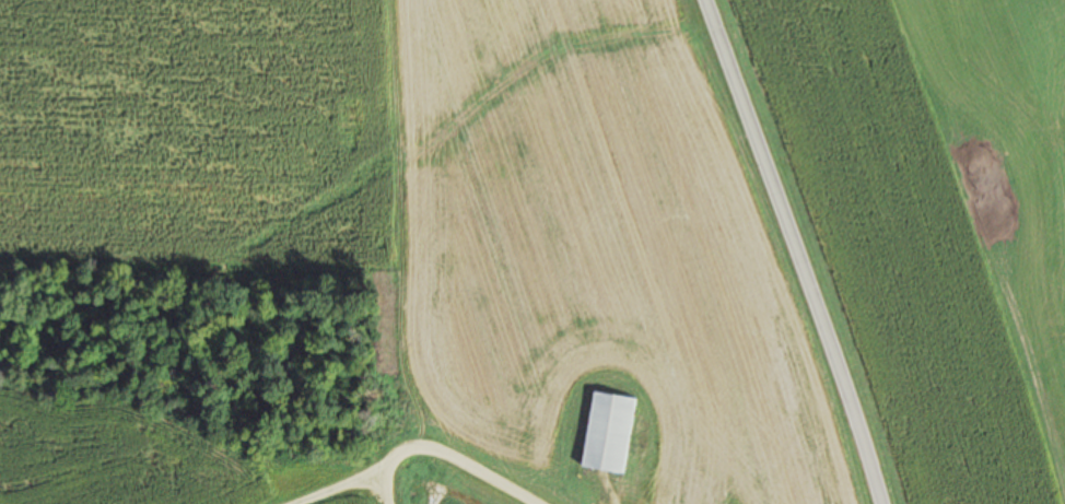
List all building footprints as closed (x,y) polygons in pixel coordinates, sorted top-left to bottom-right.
[(636,398),(589,391),(578,467),(625,473),(636,398)]
